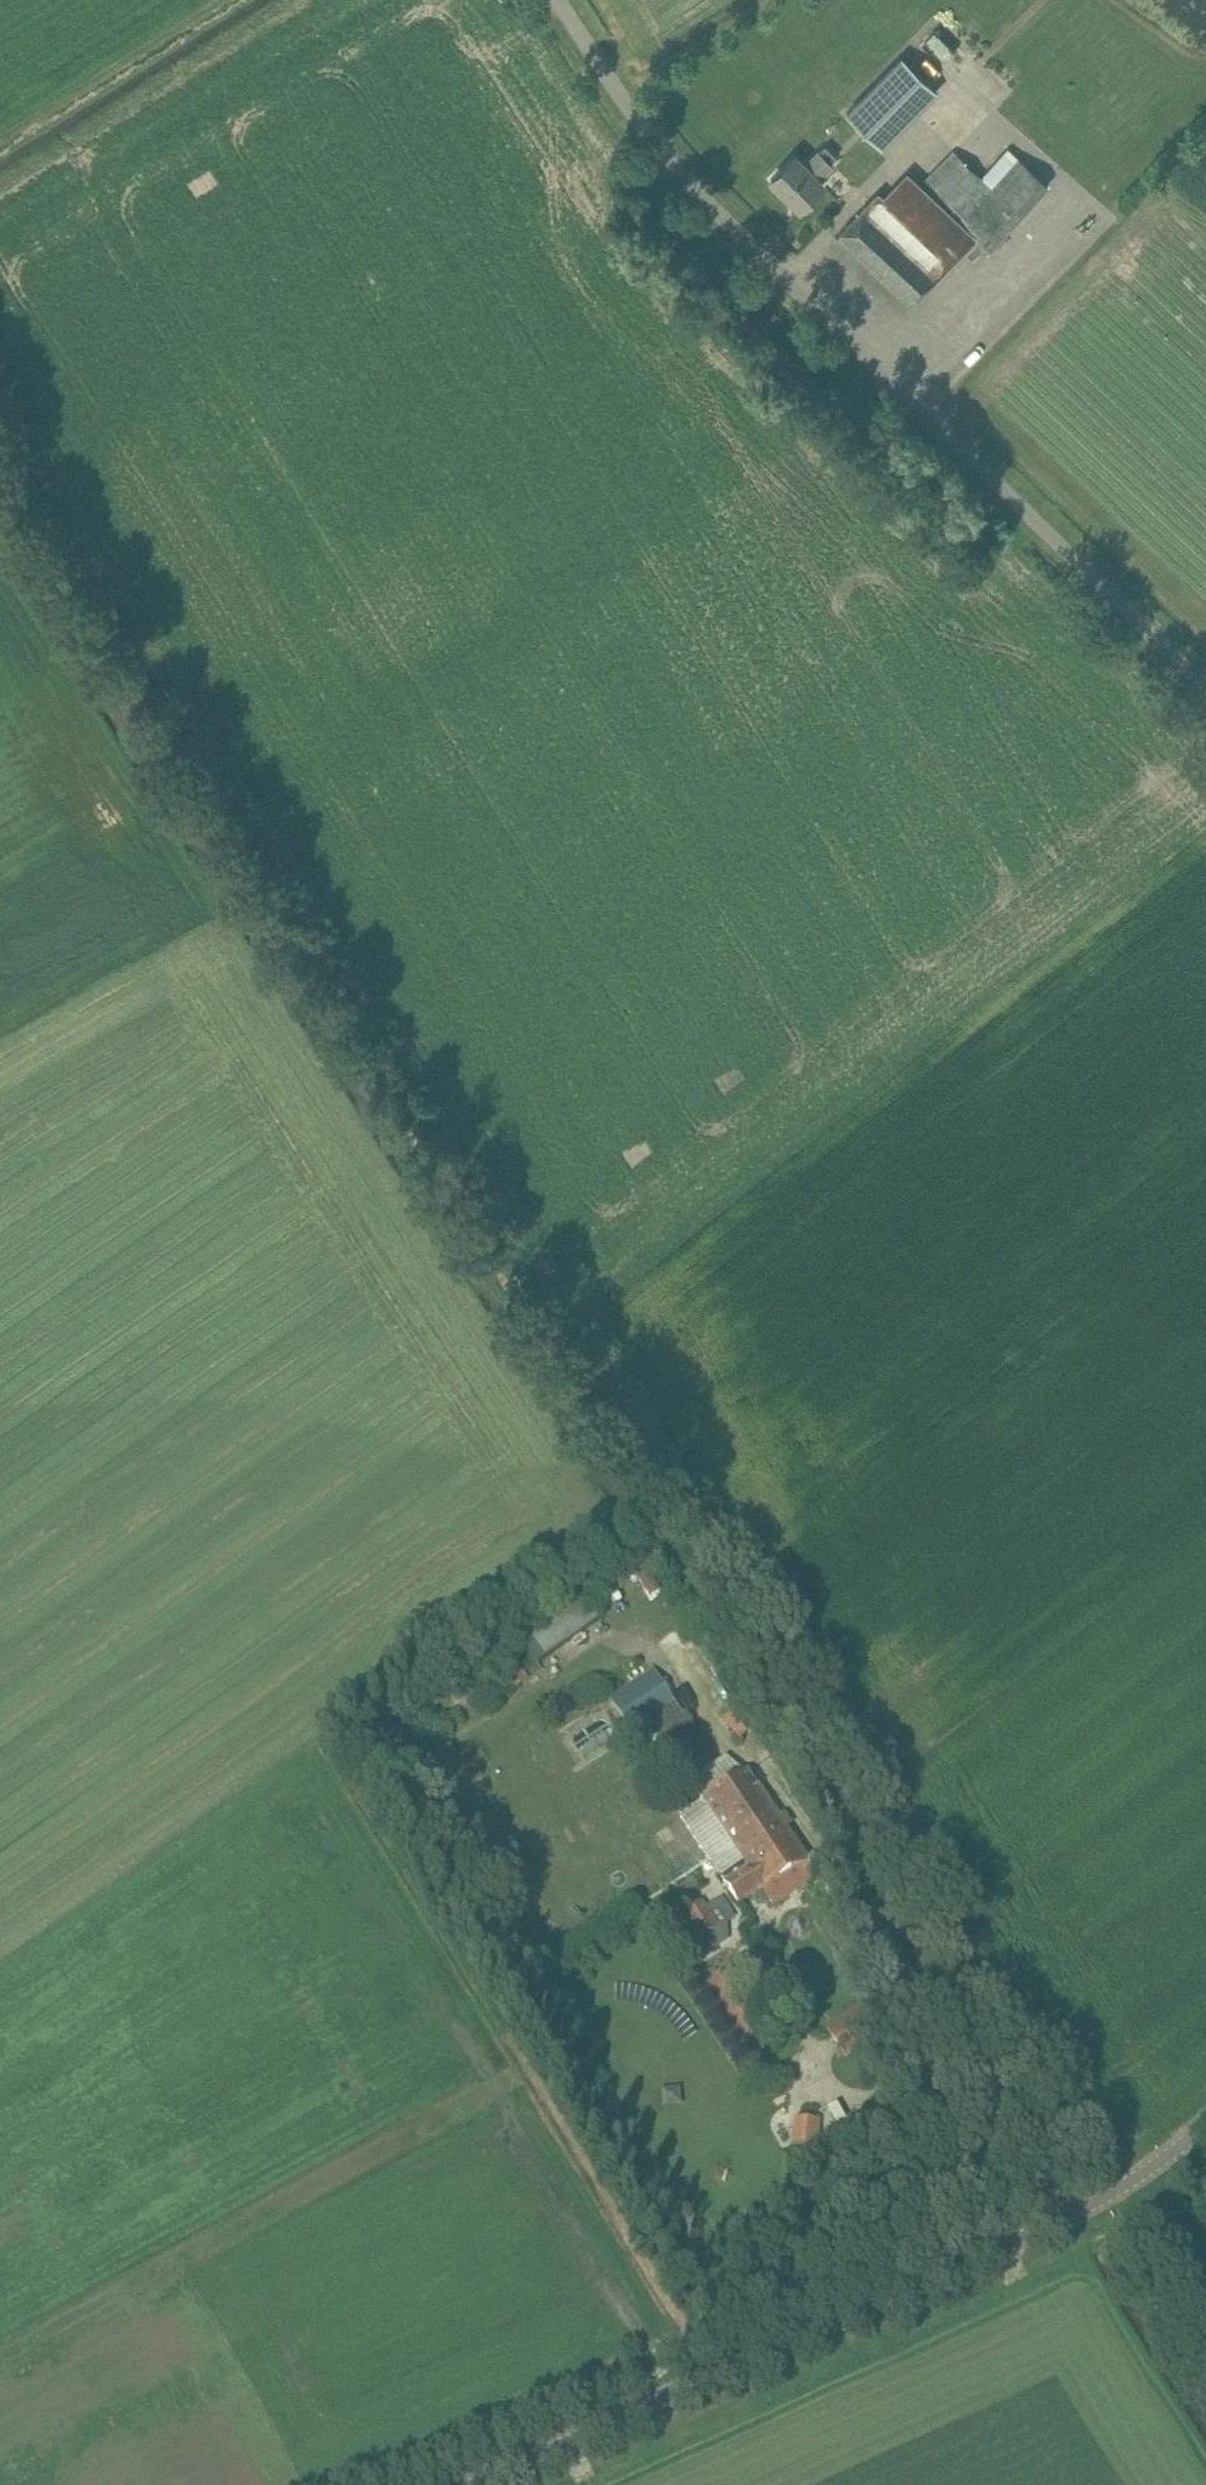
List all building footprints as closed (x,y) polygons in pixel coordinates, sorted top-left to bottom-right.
[(902,57),(848,112),(881,145),(935,91),(902,57)] [(794,155),(788,162),(771,179),(800,208),(823,184),(819,179),(832,165),(830,163),(836,157),(825,146),(819,152),(818,151),(805,165),(794,155)] [(955,151),(921,184),(962,222),(992,187),(982,178),(955,151)] [(854,218),(837,236),(910,304),(927,287),(951,262),(964,249),(977,236),(962,222),(921,184),(908,172),(883,198),(878,193),(854,218)] [(601,1620),(575,1583),(513,1627),(539,1664),(601,1620)] [(531,1676),(519,1664),(504,1675),(514,1688),(531,1676)] [(646,1723),(667,1753),(673,1761),(691,1750),(685,1740),(699,1732),(687,1712),(682,1715),(673,1701),(654,1671),(610,1699),(631,1733),(646,1723)] [(725,1718),(739,1741),(765,1725),(751,1702),(725,1718)] [(705,1802),(680,1817),(710,1861),(777,1819),(747,1775),(705,1802)] [(741,1857),(718,1873),(725,1883),(739,1904),(763,1888),(773,1903),(810,1878),(801,1865),(806,1862),(785,1830),(777,1819),(735,1848),(741,1857)] [(705,1906),(702,1901),(683,1913),(683,1914),(669,1923),(675,1933),(662,1942),(676,1963),(689,1955),(694,1962),(729,1939),(727,1922),(736,1916),(722,1895),(705,1906)] [(730,1971),(708,1984),(743,2039),(763,2026),(730,1971)] [(898,1981),(825,2027),(844,2057),(917,2012),(898,1981)] [(805,2119),(799,2118),(798,2146),(819,2147),(820,2118),(814,2118),(805,2119)]
